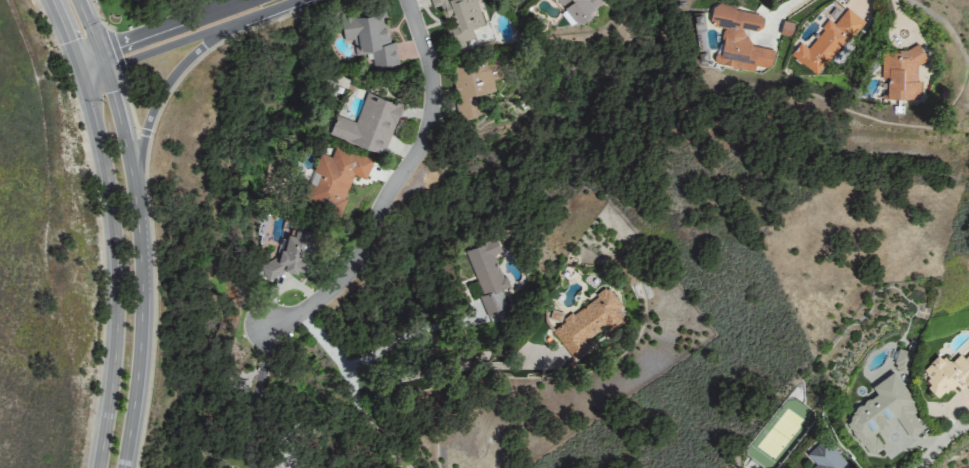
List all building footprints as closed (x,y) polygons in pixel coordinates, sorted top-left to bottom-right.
[(432,7),(441,4),(445,19),(450,18),(458,43),(475,37),(472,28),(484,24),(476,0),(430,0),(432,7)] [(578,24),(606,0),(557,0),(578,24)] [(774,50),(741,42),(744,29),(759,32),(763,14),(715,3),(710,25),(725,28),(719,57),(715,57),(714,64),(754,73),(755,67),(770,70),(774,50)] [(862,21),(847,9),(834,25),(829,21),(807,48),(799,42),(789,55),(817,78),(862,21)] [(355,54),(371,52),(373,65),(397,63),(395,41),(388,41),(385,11),(341,16),(343,39),(353,38),(355,54)] [(919,101),(919,84),(917,84),(917,64),(921,64),(922,51),(881,51),(881,81),(887,81),(886,100),(919,101)] [(451,67),(459,119),(481,115),(477,94),(494,91),(493,79),(502,78),(499,59),(451,67)] [(383,154),(402,104),(366,91),(355,122),(336,115),(329,134),(383,154)] [(373,160),(335,147),(330,159),(320,156),(314,173),(316,174),(307,203),(340,214),(353,175),(366,179),(373,160)] [(315,234),(296,229),(294,236),(287,234),(280,256),(258,266),(265,280),(268,281),(287,272),(296,274),(297,269),(305,271),(310,269),(314,252),(312,246),(315,234)] [(507,310),(501,292),(507,290),(495,256),(501,254),(496,240),(465,251),(487,317),(507,310)] [(626,324),(618,311),(621,309),(609,290),(562,320),(564,323),(553,330),(572,361),(590,350),(585,342),(602,331),(606,336),(626,324)] [(964,384),(968,390),(968,347),(966,349),(964,351),(961,355),(948,362),(939,353),(921,372),(933,393),(938,398),(964,384)] [(892,369),(906,373),(912,353),(899,348),(892,369)] [(909,438),(922,429),(913,414),(918,411),(894,372),(871,386),(875,393),(846,412),(851,420),(848,423),(868,456),(883,447),(874,433),(897,419),(909,438)] [(826,438),(806,453),(815,465),(810,467),(847,467),(826,438)]
